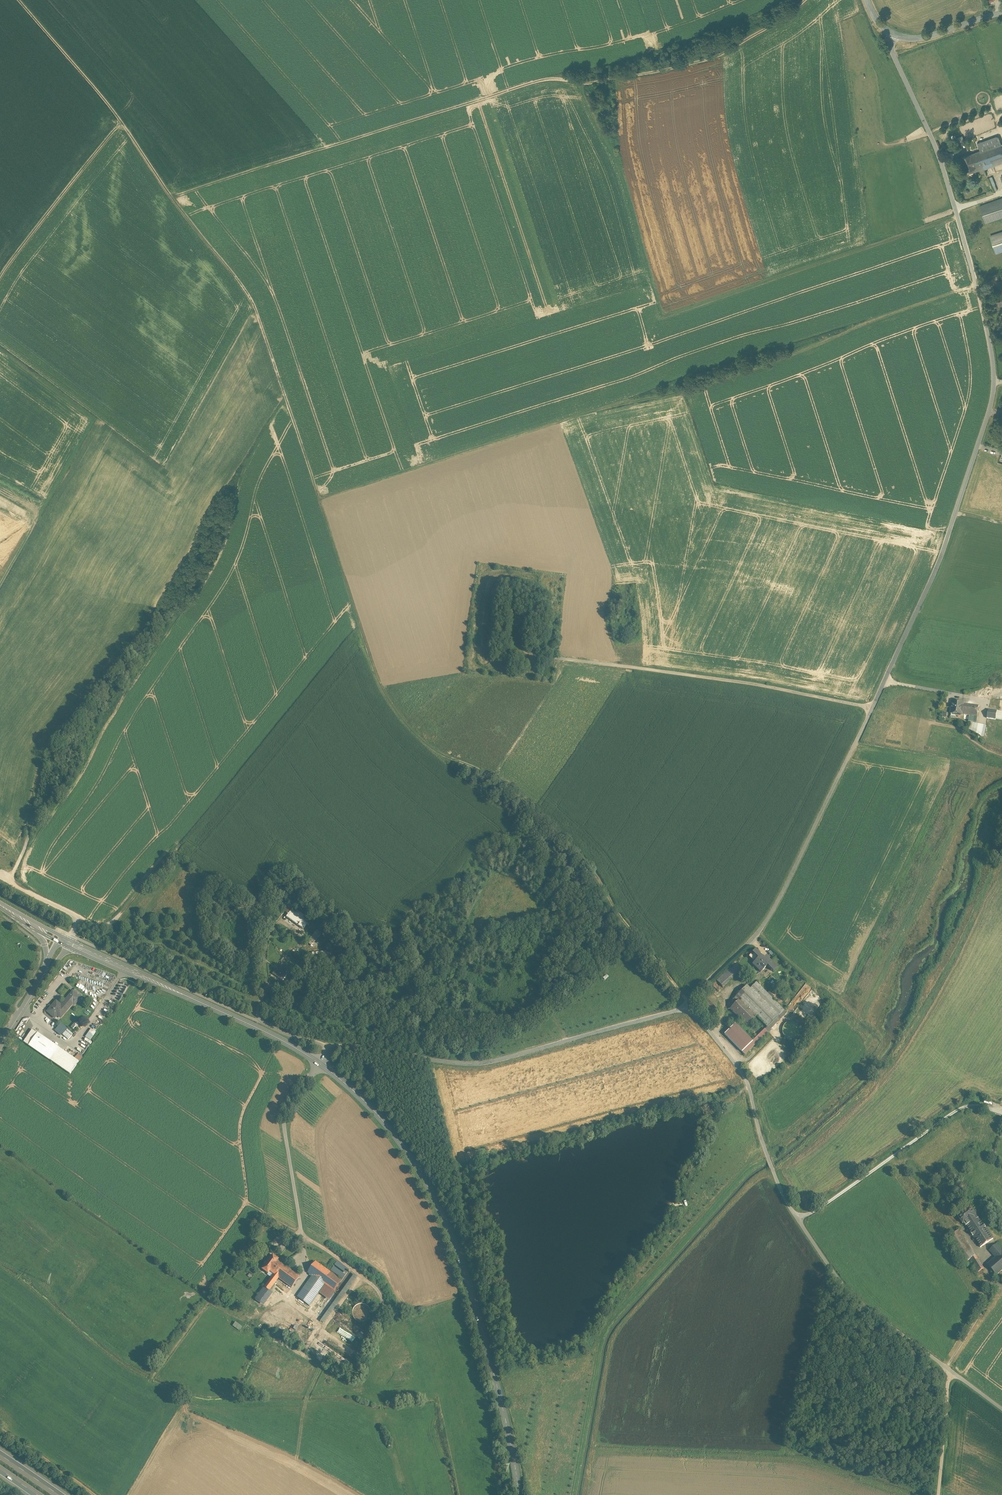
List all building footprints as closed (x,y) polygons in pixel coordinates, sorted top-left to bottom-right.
[(962,136),(956,139),(959,146),(965,143),(962,136)] [(988,140),(991,148),(1000,144),(997,136),(988,140)] [(986,149),(983,142),(982,141),(977,143),(981,151),(986,149)] [(1001,157),(1001,146),(1001,144),(1000,144),(991,148),(986,149),(981,151),(985,163),(1001,157)] [(982,165),(985,163),(981,151),(971,155),(971,154),(962,157),(967,171),(968,171),(976,168),(975,167),(982,165)] [(985,163),(982,165),(984,168),(984,169),(1001,163),(1001,157),(985,163)] [(976,168),(968,171),(969,174),(984,168),(982,165),(975,167),(976,168)] [(980,207),(985,223),(1001,217),(1001,199),(980,207)] [(990,237),(996,253),(1001,251),(1001,233),(990,237)] [(1001,306),(1001,293),(998,293),(991,295),(994,308),(1001,306)] [(521,627),(522,615),(515,614),(514,620),(509,619),(508,625),(521,627)] [(968,715),(969,704),(963,703),(952,701),(951,713),(962,715),(962,714),(964,714),(968,715)] [(979,706),(969,704),(968,715),(974,716),(977,716),(979,706)] [(997,711),(988,710),(987,718),(996,719),(997,711)] [(986,726),(970,723),(969,729),(984,736),(986,726)] [(288,913),(293,907),(287,903),(283,909),(288,913)] [(306,917),(293,907),(288,913),(286,916),(303,929),(308,923),(310,925),(312,922),(309,920),(311,918),(307,915),(306,917)] [(318,929),(307,942),(311,945),(322,932),(318,929)] [(766,960),(756,950),(749,956),(754,962),(752,964),(761,972),(767,966),(773,972),(778,967),(768,957),(766,960)] [(283,962),(278,969),(276,968),(273,972),(279,976),(278,977),(283,980),(287,974),(285,973),(289,967),(283,962)] [(742,970),(735,964),(732,967),(738,973),(739,974),(742,970)] [(731,966),(716,979),(722,986),(738,973),(732,967),(731,966)] [(784,1010),(756,982),(750,988),(778,1017),(784,1010)] [(733,999),(736,1002),(730,1008),(747,1026),(757,1016),(767,1026),(768,1026),(778,1017),(750,988),(747,985),(741,991),(733,999)] [(73,992),(68,998),(73,1003),(73,1004),(75,1005),(80,998),(73,992)] [(719,1012),(706,997),(698,1003),(711,1018),(719,1012)] [(61,1006),(56,1002),(48,1012),(54,1017),(57,1014),(61,1018),(73,1004),(73,1003),(68,998),(61,1006)] [(711,1018),(698,1003),(696,1005),(709,1020),(711,1018)] [(778,1017),(768,1026),(771,1030),(787,1013),(784,1010),(778,1017)] [(78,1027),(81,1023),(77,1019),(71,1027),(73,1029),(76,1025),(78,1027)] [(787,1022),(784,1025),(783,1029),(783,1032),(784,1036),(787,1038),(791,1039),(795,1039),(798,1037),(800,1034),(801,1030),(800,1026),(798,1023),(794,1022),(790,1021),(787,1022)] [(61,1023),(55,1031),(59,1034),(65,1027),(61,1023)] [(753,1041),(735,1023),(725,1034),(742,1052),(753,1041)] [(91,1029),(86,1037),(90,1040),(96,1032),(91,1029)] [(756,1044),(768,1032),(765,1029),(753,1041),(756,1044)] [(33,1031),(25,1043),(29,1046),(38,1034),(33,1031)] [(59,1048),(38,1034),(29,1046),(50,1060),(59,1048)] [(745,1055),(756,1044),(753,1041),(742,1052),(745,1055)] [(63,1051),(59,1048),(50,1060),(55,1063),(63,1051)] [(63,1051),(55,1063),(71,1074),(79,1062),(63,1051)] [(971,1206),(958,1215),(963,1223),(964,1223),(966,1225),(978,1218),(978,1217),(971,1206)] [(978,1218),(966,1225),(980,1247),(993,1238),(979,1217),(978,1217),(978,1218)] [(976,1255),(959,1230),(948,1238),(964,1263),(976,1255)] [(997,1244),(990,1250),(996,1257),(987,1264),(997,1275),(1001,1270),(1001,1250),(997,1244)] [(279,1259),(273,1255),(263,1269),(268,1273),(270,1271),(274,1274),(275,1275),(283,1264),(278,1260),(279,1259)] [(977,1256),(971,1260),(978,1272),(984,1268),(977,1256)] [(342,1280),(316,1261),(307,1272),(325,1284),(325,1285),(334,1291),(342,1280)] [(337,1261),(330,1270),(342,1279),(349,1270),(337,1261)] [(300,1276),(283,1264),(275,1275),(279,1278),(292,1287),(300,1276)] [(354,1282),(358,1276),(354,1273),(350,1279),(354,1282)] [(274,1274),(259,1294),(264,1297),(279,1278),(275,1275),(274,1274)] [(325,1284),(313,1276),(310,1280),(322,1289),(325,1284)] [(322,1289),(310,1280),(307,1283),(308,1283),(302,1292),(301,1291),(297,1297),(309,1306),(322,1289)] [(325,1285),(325,1284),(322,1289),(331,1295),(334,1291),(325,1285)] [(370,1316),(371,1313),(370,1309),(368,1306),(365,1304),(362,1303),(358,1304),(355,1306),(353,1309),(352,1313),(353,1316),(355,1319),(358,1321),(362,1322),(365,1321),(368,1319),(370,1316)] [(366,1333),(334,1309),(329,1316),(361,1339),(366,1333)] [(235,1321),(233,1326),(240,1330),(242,1326),(235,1321)]
